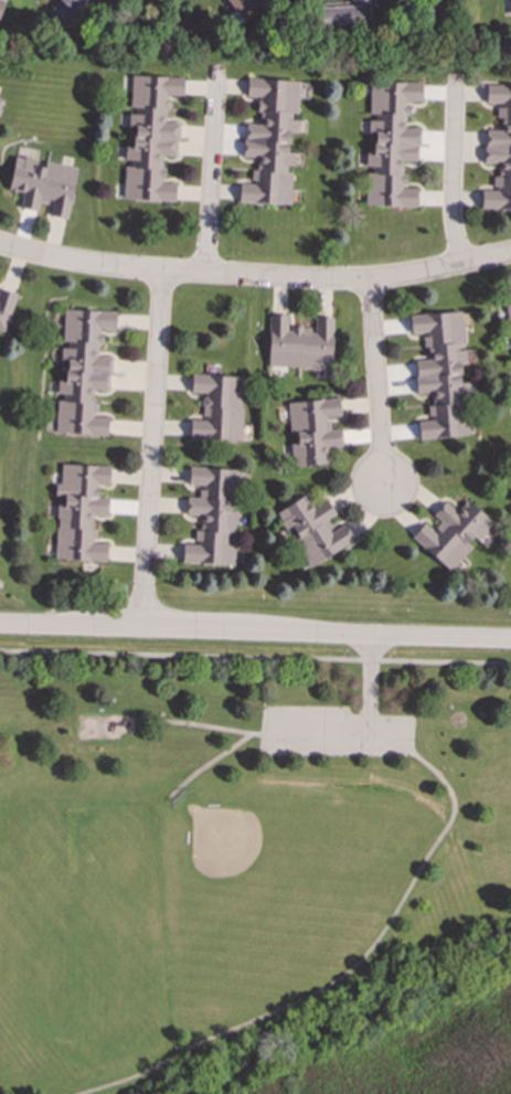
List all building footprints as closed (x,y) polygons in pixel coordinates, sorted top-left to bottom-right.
[(52,6),(63,20),(87,0),(58,0),(52,6)] [(244,22),(265,7),(260,0),(226,0),(244,22)] [(319,31),(371,31),(370,0),(351,0),(351,7),(318,7),(319,31)] [(123,200),(175,202),(176,184),(162,183),(163,156),(177,156),(178,123),(167,122),(168,95),(183,96),(184,78),(131,76),(130,111),(129,111),(128,128),(134,128),(133,147),(125,147),(125,164),(123,200)] [(298,81),(246,78),(246,96),(258,97),(257,113),(260,113),(260,124),(245,123),(243,157),(256,158),(255,170),(252,169),(251,184),(238,183),(237,202),(289,205),(291,169),(292,152),(287,152),(288,132),(297,134),(297,117),(296,117),(298,81)] [(365,206),(417,205),(416,188),(404,188),(403,161),(418,161),(418,128),(405,128),(405,116),(408,116),(408,100),(422,100),(422,82),(369,83),(370,118),(368,118),(369,134),(373,134),(373,152),(365,153),(365,170),(364,170),(365,206)] [(486,85),(486,103),(498,103),(497,119),(501,119),(500,130),(485,130),(483,163),(498,163),(497,176),(492,176),(491,189),(481,189),(480,209),(510,209),(510,86),(486,85)] [(76,167),(44,162),(44,167),(35,166),(36,159),(14,155),(8,191),(22,194),(20,208),(38,211),(39,202),(51,204),(49,215),(67,219),(76,167)] [(0,289),(0,329),(7,331),(15,293),(0,289)] [(55,433),(107,435),(107,416),(94,415),(95,390),(109,390),(110,357),(97,357),(97,344),(103,344),(103,330),(115,331),(116,311),(63,309),(62,344),(61,344),(61,361),(66,361),(65,381),(57,381),(56,397),(55,433)] [(468,436),(465,394),(476,393),(475,382),(460,383),(459,363),(465,363),(461,311),(409,315),(411,334),(424,333),(426,360),(414,360),(416,394),(433,393),(434,405),(427,405),(428,421),(417,422),(418,439),(468,436)] [(332,317),(312,316),(312,328),(287,327),(287,315),(268,315),(267,367),(331,369),(332,317)] [(243,376),(191,374),(191,392),(203,393),(202,421),(190,419),(189,439),(241,442),(243,376)] [(287,401),(289,439),(290,439),(291,466),(327,465),(326,447),(341,446),(340,428),(330,428),(329,417),(340,417),(339,399),(287,401)] [(54,560),(106,562),(107,542),(94,542),(95,514),(107,514),(108,498),(97,497),(98,485),(108,485),(109,466),(61,464),(60,485),(55,485),(54,500),(56,500),(54,560)] [(233,565),(236,510),(234,510),(236,469),(189,467),(188,485),(199,485),(198,498),(187,497),(185,516),(198,516),(196,544),(182,543),(181,563),(233,565)] [(354,541),(344,523),(333,530),(327,519),(334,514),(327,500),(312,508),(306,495),(277,510),(307,566),(354,541)] [(411,537),(449,571),(471,546),(470,546),(491,522),(466,499),(456,511),(444,501),(432,514),(440,522),(433,531),(423,523),(411,537)]
